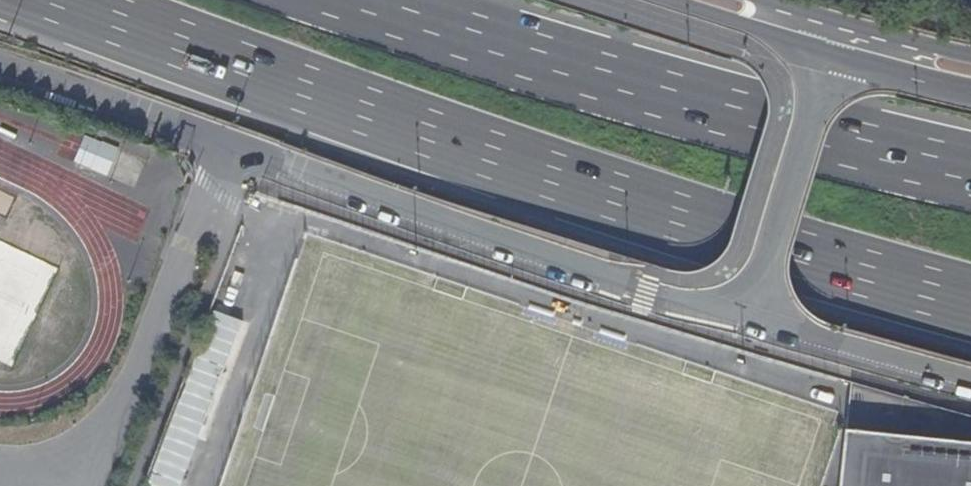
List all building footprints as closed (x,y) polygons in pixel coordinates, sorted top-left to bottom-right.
[(86,135),(75,162),(108,176),(120,149),(86,135)] [(240,255),(225,301),(252,310),(267,263),(240,255)] [(214,310),(150,481),(162,485),(179,485),(241,320),(214,310)] [(848,431),(843,485),(970,485),(970,442),(848,431)]
